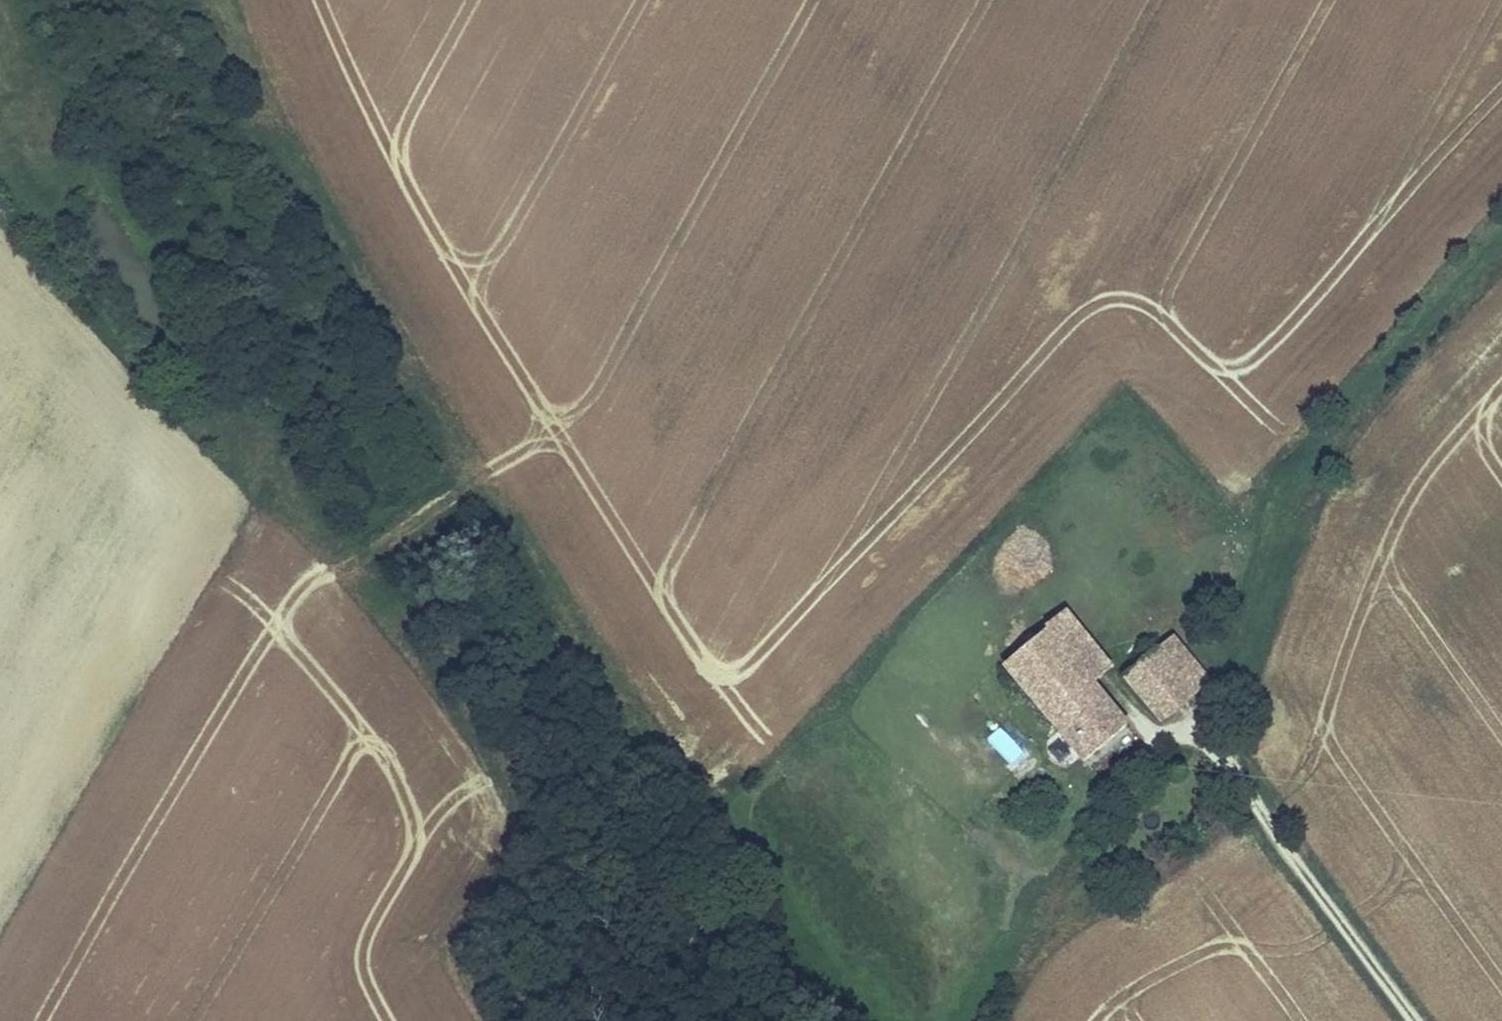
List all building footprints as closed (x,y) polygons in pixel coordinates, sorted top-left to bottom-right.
[(1113,663),(1066,606),(1045,623),(1092,680),(1113,663)] [(1092,680),(1045,623),(1000,661),(1083,761),(1128,723),(1092,680)] [(1157,718),(1209,677),(1173,632),(1151,649),(1161,661),(1131,686),(1157,718)] [(1131,686),(1161,661),(1151,649),(1121,673),(1131,686)] [(1001,726),(987,739),(1012,765),(1026,752),(1001,726)]
